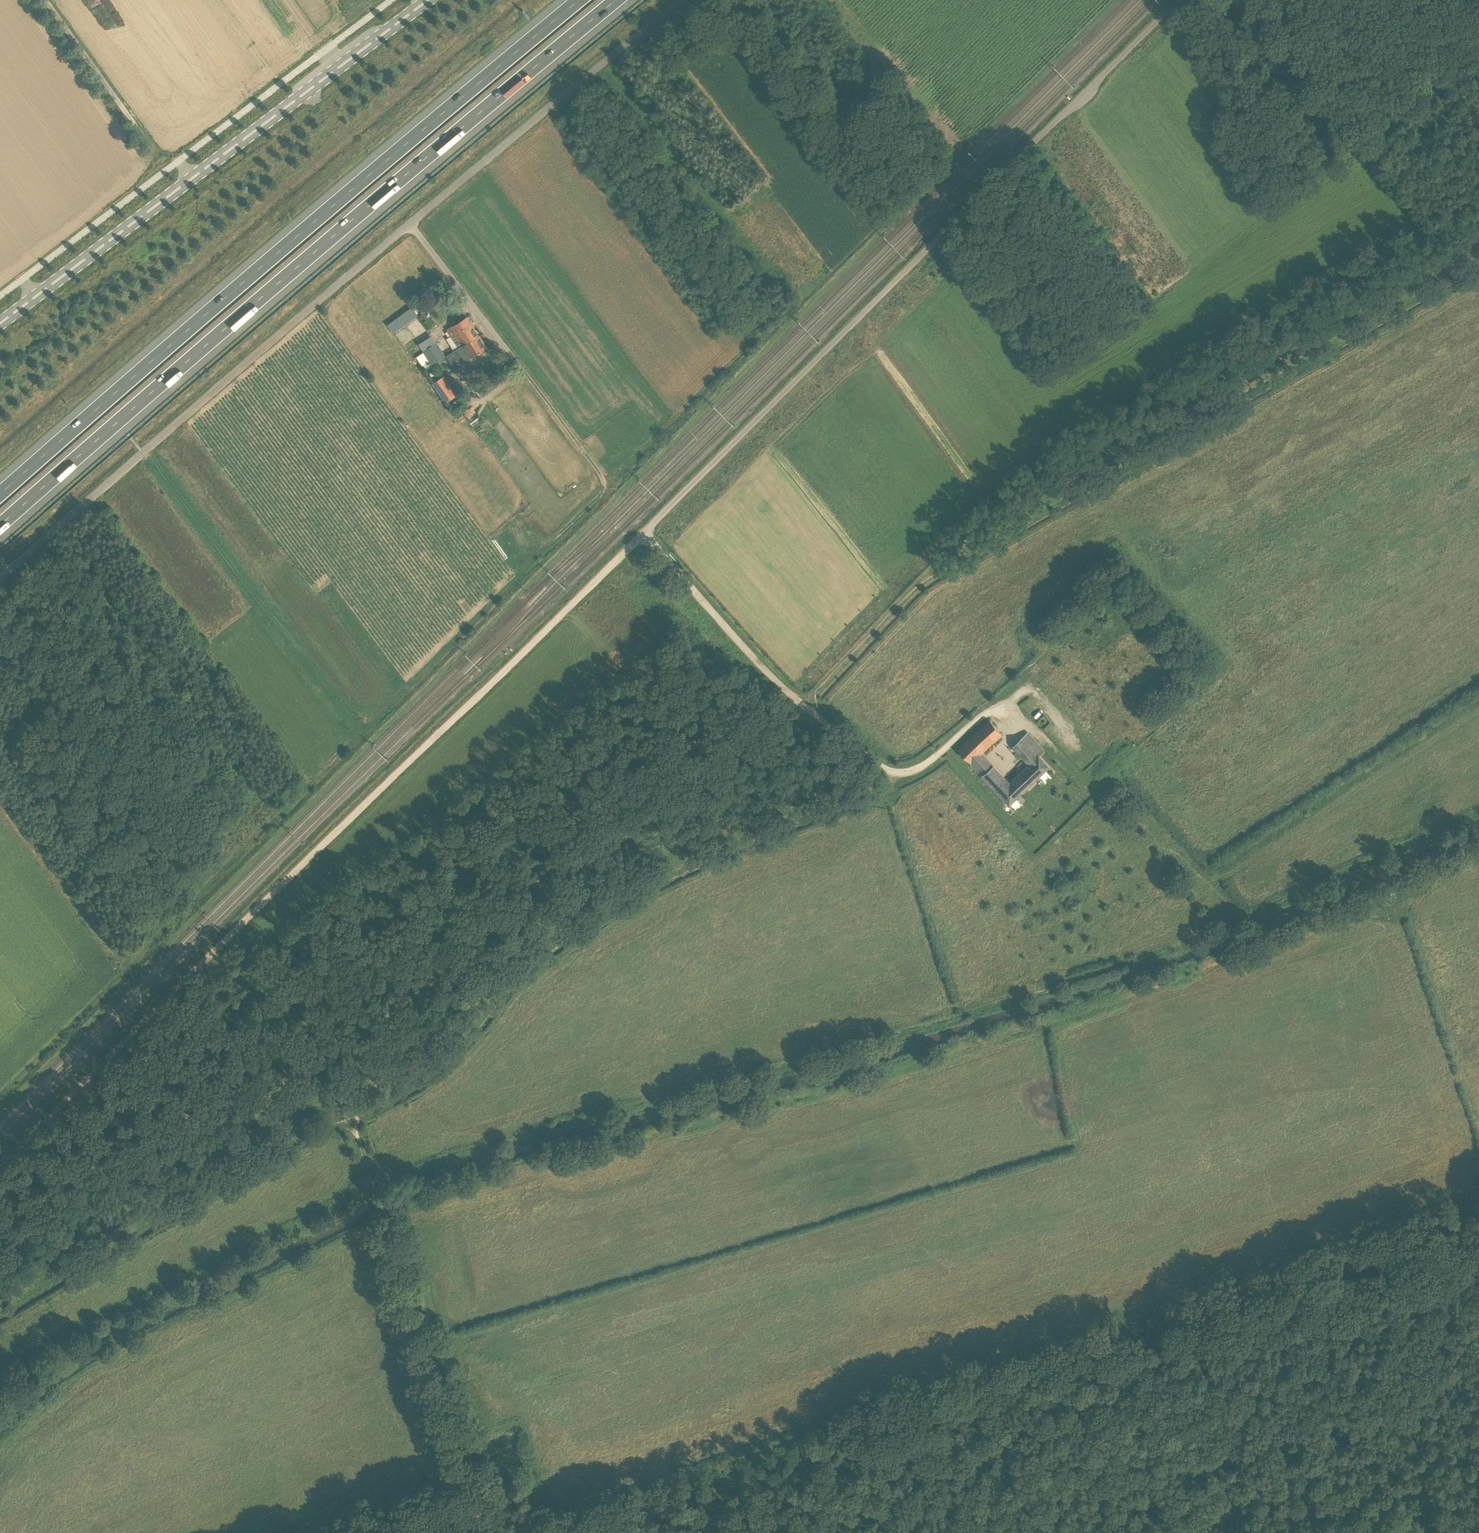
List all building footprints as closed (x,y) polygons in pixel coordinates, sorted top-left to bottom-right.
[(395,328),(416,312),(412,307),(388,324),(394,333),(397,331),(395,328)] [(459,348),(479,335),(467,316),(447,329),(459,348)] [(467,361),(487,348),(479,335),(459,348),(467,361)] [(423,350),(432,364),(446,355),(437,341),(423,350)] [(458,394),(445,375),(433,383),(446,402),(458,394)] [(1049,767),(1039,757),(1045,750),(1028,732),(1013,746),(1030,764),(1010,783),(981,753),(1003,734),(990,720),(959,750),(1010,805),(1049,767)]
